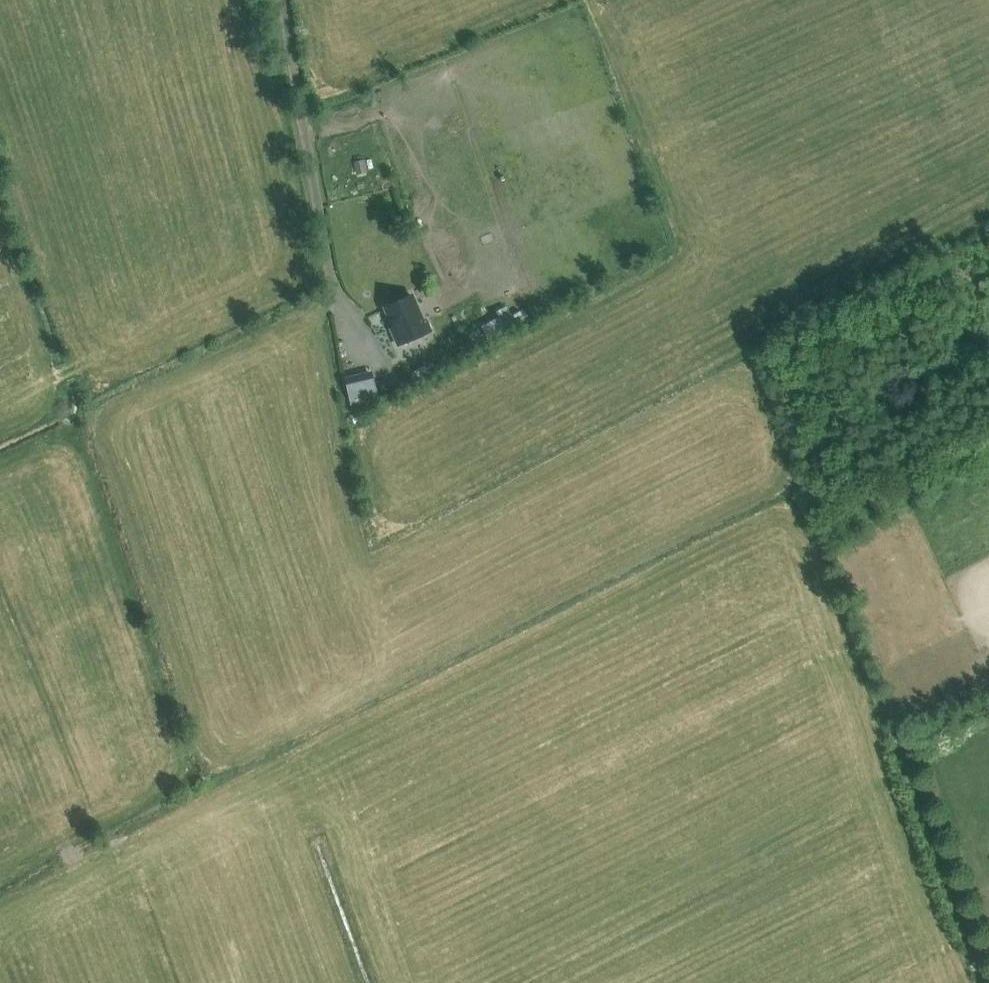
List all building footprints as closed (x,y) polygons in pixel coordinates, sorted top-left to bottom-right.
[(398,345),(430,331),(424,318),(421,319),(410,294),(385,306),(394,327),(391,328),(398,345)] [(481,321),(489,338),(518,323),(509,307),(481,321)] [(377,393),(375,382),(361,385),(359,379),(345,382),(349,400),(377,393)]
